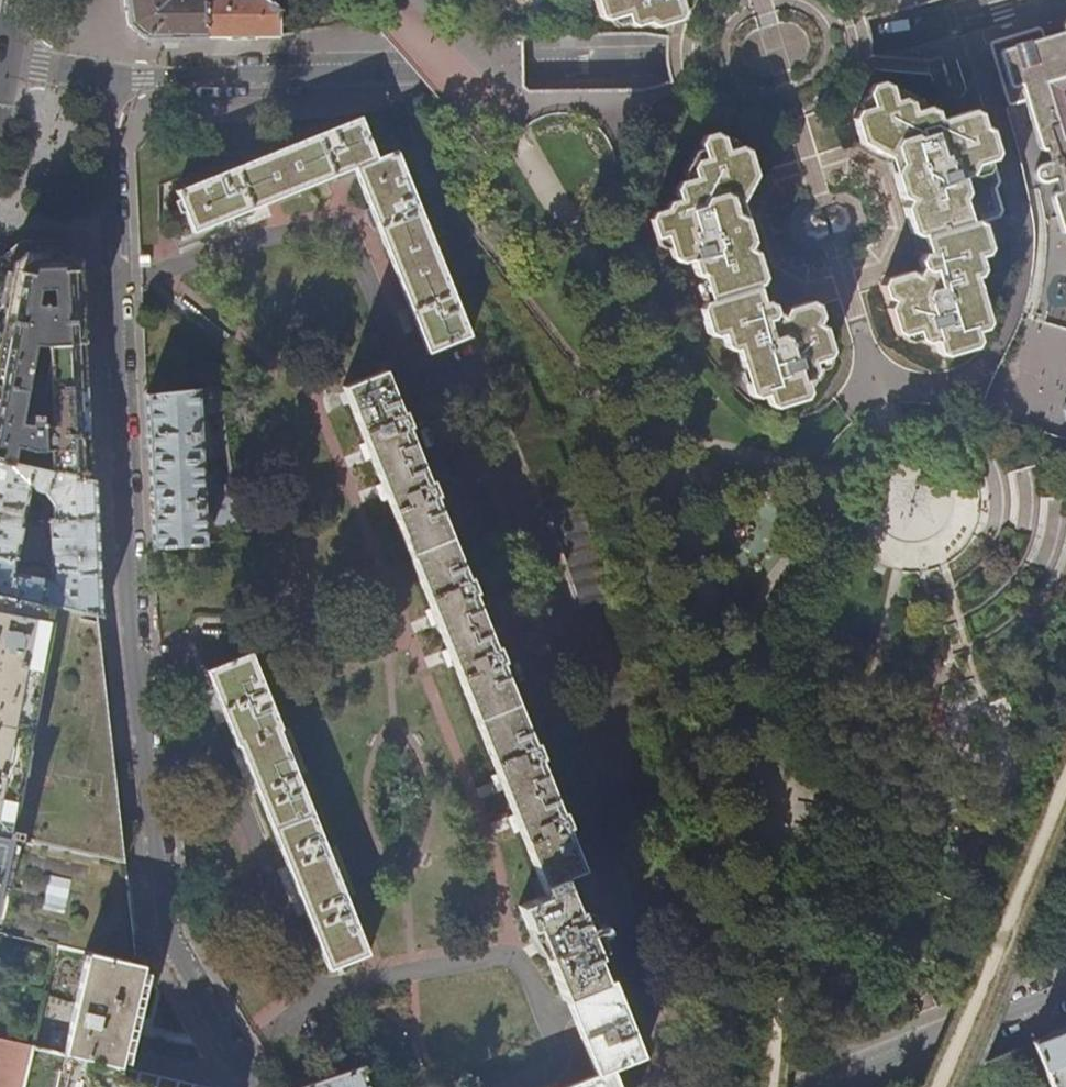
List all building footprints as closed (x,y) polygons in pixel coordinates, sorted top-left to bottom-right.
[(129,24),(146,38),(205,38),(203,0),(125,0),(129,24)] [(205,38),(278,38),(276,6),(268,0),(203,0),(205,38)] [(599,16),(605,20),(625,14),(627,23),(635,26),(647,22),(657,26),(682,19),(686,11),(682,0),(594,0),(599,16)] [(1064,25),(1064,28),(1065,33),(1047,38),(1045,32),(1042,29),(1037,29),(994,42),(993,43),(992,46),(991,50),(1009,104),(1012,106),(1025,102),(1039,148),(1042,152),(1046,152),(1049,162),(1040,165),(1037,168),(1035,174),(1036,179),(1037,181),(1042,184),(1045,184),(1054,181),(1057,192),(1053,194),(1051,195),(1050,200),(1061,233),(1063,235),(1065,236),(1065,21),(1064,25)] [(994,162),(997,157),(999,154),(994,132),(985,128),(982,114),(975,110),(941,120),(939,121),(936,110),(930,107),(913,111),(912,104),(903,100),(895,102),(891,88),(881,83),(870,86),(869,91),(866,91),(871,106),(856,111),(852,118),(859,143),(877,153),(896,165),(892,174),(898,196),(905,201),(902,207),(909,233),(917,237),(929,234),(934,250),(922,253),(917,259),(920,268),(917,271),(914,275),(908,271),(884,278),(880,286),(883,299),(891,303),(887,310),(893,332),(900,336),(915,331),(917,339),(924,343),(932,341),(936,354),(942,357),(973,348),(977,342),(974,333),(983,330),(986,324),(983,314),(974,308),(979,298),(974,279),(978,278),(981,272),(978,258),(983,256),(987,249),(981,225),(999,220),(1002,212),(996,189),(999,183),(994,162)] [(357,165),(429,350),(473,334),(400,147),(377,155),(361,118),(176,191),(193,232),(357,165)] [(723,137),(713,132),(704,135),(699,142),(703,158),(696,160),(691,170),(693,177),(678,181),(673,189),(675,199),(667,201),(662,209),(651,212),(648,218),(654,238),(663,236),(670,257),(677,262),(689,259),(693,273),(699,277),(703,275),(709,297),(702,299),(698,306),(705,331),(712,335),(720,333),(723,345),(730,349),(734,348),(739,366),(749,372),(743,381),(746,391),(755,396),(764,393),(767,403),(773,407),(803,398),(807,391),(803,379),(810,377),(814,370),(812,361),(827,357),(831,350),(824,328),(817,323),(821,317),(817,304),(809,300),(786,307),(781,314),(778,312),(774,310),(771,303),(765,300),(751,303),(747,288),(759,284),(764,277),(757,251),(749,248),(753,239),(747,217),(737,212),(746,193),(756,175),(748,150),(742,146),(727,150),(723,137)] [(839,205),(810,213),(802,221),(805,234),(816,240),(846,231),(851,224),(848,211),(839,205)] [(13,263),(4,313),(0,332),(0,460),(91,480),(89,448),(83,322),(80,261),(68,250),(25,253),(13,263)] [(581,593),(628,817),(659,810),(658,803),(633,684),(610,586),(580,498),(520,361),(489,367),(555,516),(581,593)] [(613,1071),(649,1056),(618,978),(608,982),(569,883),(588,875),(568,825),(562,809),(540,756),(534,740),(503,661),(496,644),(475,591),(468,574),(437,494),(430,477),(409,424),(403,408),(386,366),(347,382),(550,894),(522,904),(532,929),(538,927),(566,997),(569,996),(600,1073),(565,1086),(619,1086),(613,1071)] [(152,519),(154,548),(206,542),(199,410),(205,414),(218,413),(213,386),(147,396),(147,415),(152,519)] [(413,422),(407,407),(403,408),(409,424),(413,422)] [(0,460),(0,503),(23,511),(29,512),(29,507),(24,506),(29,485),(33,485),(33,489),(34,492),(37,493),(44,494),(54,504),(54,519),(98,518),(96,481),(91,480),(0,460)] [(641,473),(636,476),(638,482),(642,485),(648,480),(647,476),(641,473)] [(440,492),(434,476),(430,477),(437,494),(440,492)] [(214,483),(215,517),(235,517),(230,482),(214,483)] [(0,503),(0,556),(14,560),(16,547),(23,549),(25,538),(18,537),(22,516),(23,511),(0,503)] [(99,541),(98,518),(54,519),(49,519),(50,567),(100,573),(99,541)] [(224,528),(224,540),(238,538),(236,527),(224,528)] [(0,556),(0,594),(62,608),(96,615),(102,617),(101,592),(100,573),(50,567),(50,580),(11,573),(14,560),(0,556)] [(479,589),(473,572),(468,574),(475,591),(479,589)] [(96,615),(62,608),(0,594),(0,834),(14,837),(123,859),(118,809),(108,725),(99,639),(96,615)] [(507,660),(501,643),(496,644),(503,661),(507,660)] [(239,744),(328,970),(367,955),(278,729),(281,728),(251,653),(207,671),(236,745),(239,744)] [(544,755),(538,739),(534,740),(540,756),(544,755)] [(572,823),(566,808),(562,809),(568,825),(572,823)] [(123,859),(14,837),(0,834),(0,934),(53,946),(135,965),(129,908),(123,859)] [(143,967),(135,965),(53,946),(31,1044),(30,1047),(62,1054),(122,1068),(126,1052),(132,1053),(137,1034),(130,1033),(143,967)] [(1051,1034),(1034,1040),(1054,1086),(1065,1086),(1065,1028),(1051,1034)] [(31,1044),(0,1037),(0,1086),(21,1086),(30,1047),(31,1044)] [(177,1080),(122,1068),(62,1054),(54,1086),(175,1086),(177,1080)] [(379,1060),(303,1086),(388,1086),(379,1060)]
